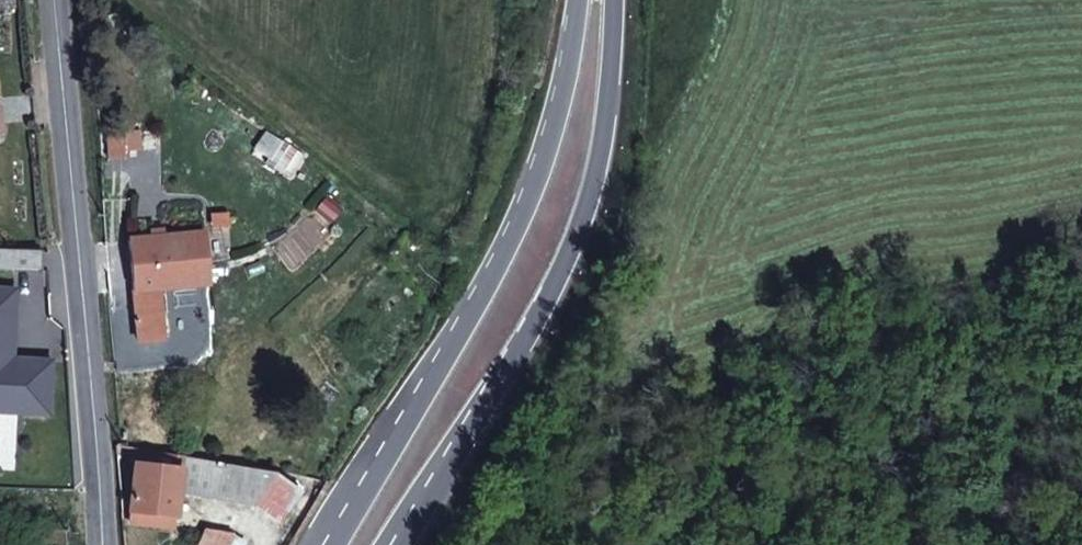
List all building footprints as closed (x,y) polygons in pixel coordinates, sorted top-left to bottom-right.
[(128,239),(136,342),(166,340),(162,291),(212,286),(204,231),(128,239)] [(36,270),(37,252),(0,250),(0,268),(36,270)] [(0,286),(0,411),(50,413),(52,358),(16,356),(19,287),(0,286)] [(118,445),(116,452),(130,454),(131,448),(122,446),(118,445)] [(134,463),(129,509),(175,516),(178,492),(253,505),(273,473),(269,472),(134,448),(132,463),(134,463)] [(273,473),(253,505),(279,523),(295,490),(273,473)] [(129,509),(127,520),(173,527),(175,516),(129,509)] [(196,544),(246,544),(248,543),(235,536),(203,530),(196,544)]
